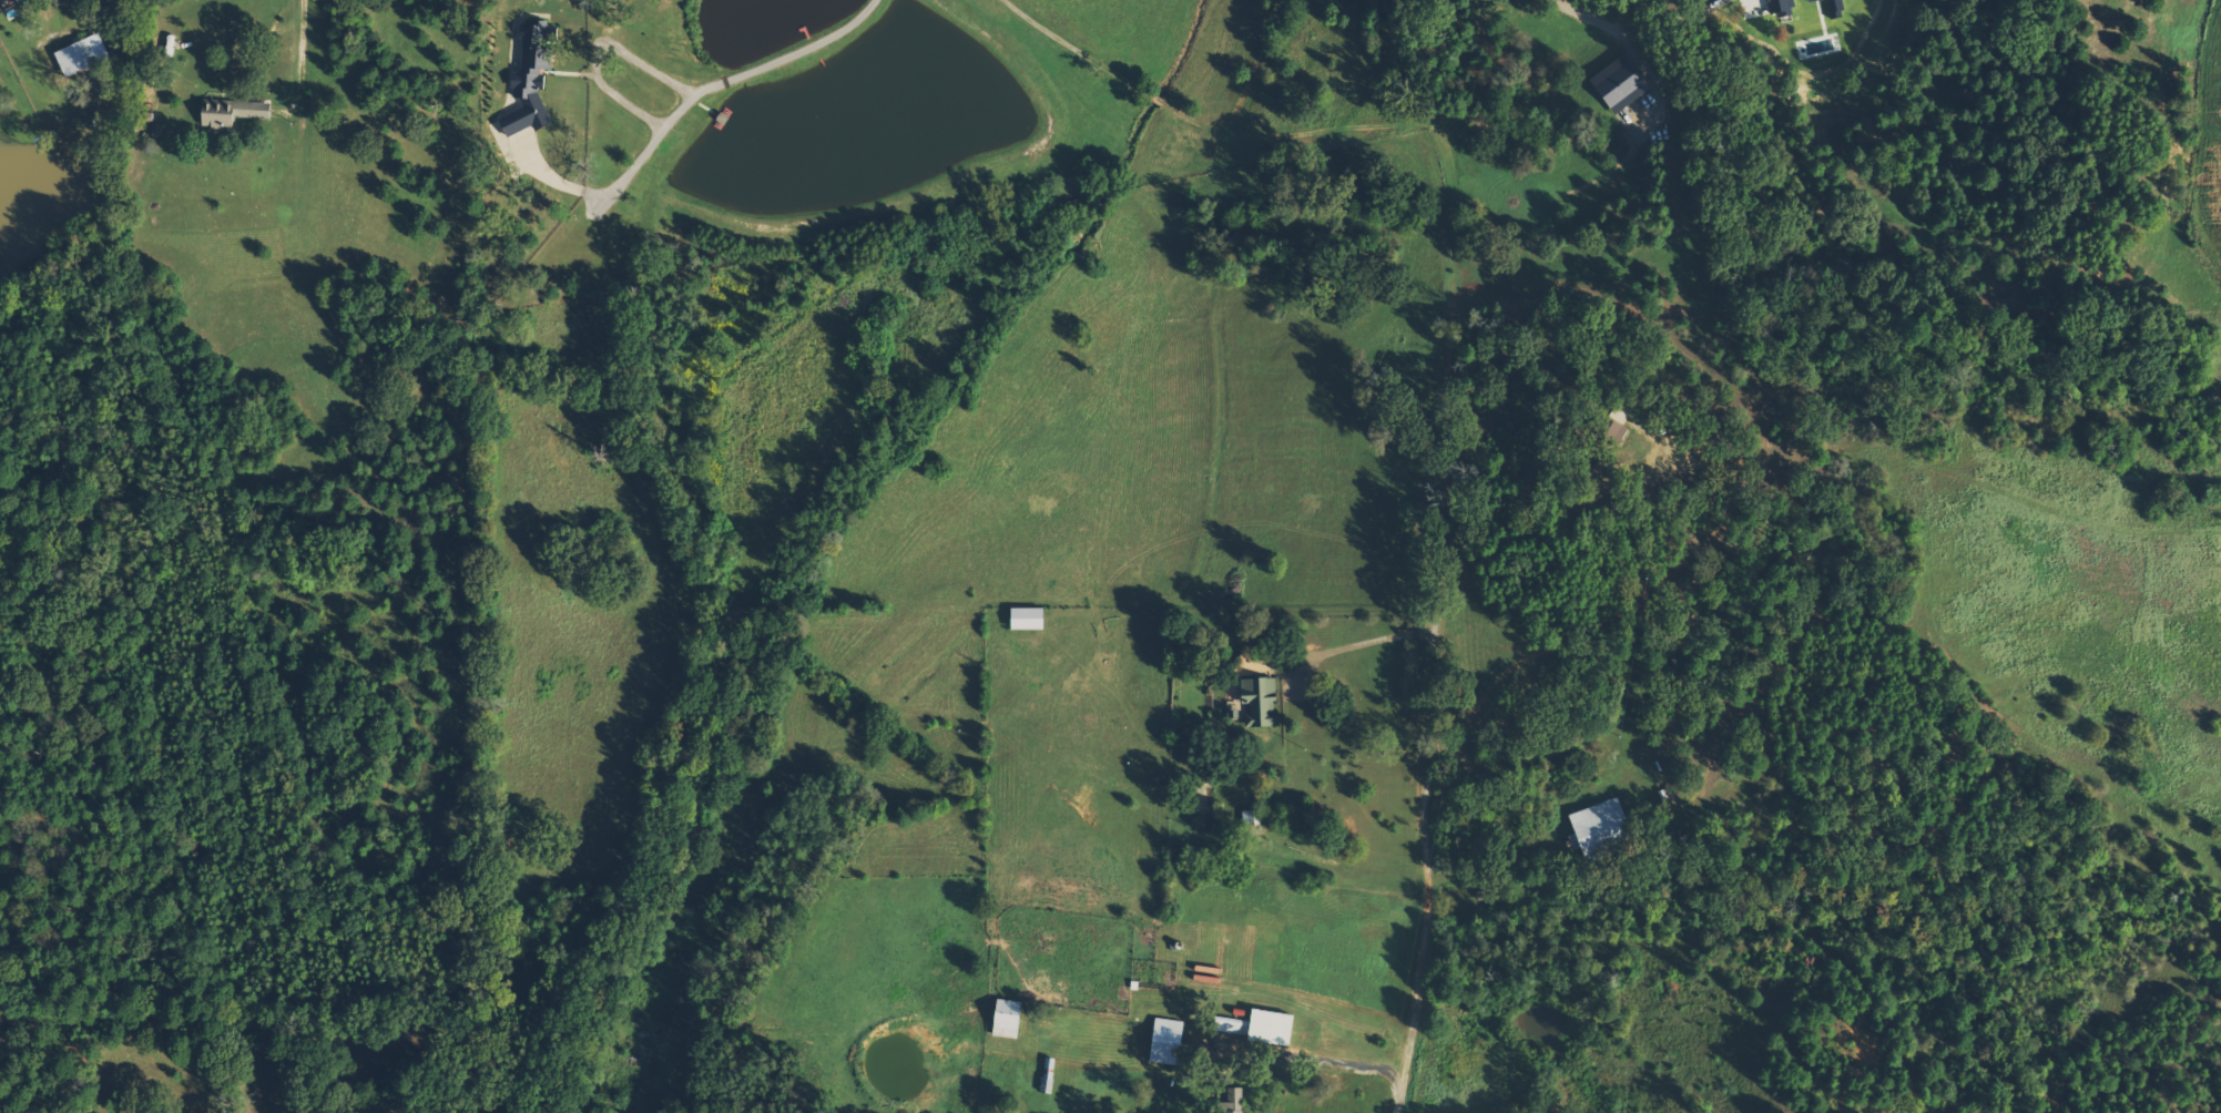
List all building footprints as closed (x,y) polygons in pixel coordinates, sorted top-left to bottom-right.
[(556,125),(540,91),(553,89),(553,84),(547,72),(559,70),(555,49),(551,49),(549,41),(564,39),(562,28),(554,29),(549,20),(537,22),(533,24),(520,26),(522,35),(525,41),(529,67),(515,74),(513,74),(517,98),(523,97),(525,108),(503,119),(510,133),(511,138),(514,137),(537,126),(539,131),(546,130),(556,125)] [(58,52),(67,77),(113,60),(103,35),(58,52)] [(275,104),(206,99),(204,127),(214,127),(214,134),(243,136),(244,120),(255,121),(254,125),(274,126),(275,104)] [(1609,451),(1619,431),(1589,417),(1580,438),(1609,451)] [(1039,631),(1039,609),(1007,609),(1006,630),(1039,631)] [(1272,679),(1236,680),(1238,708),(1243,707),(1244,729),(1274,727),(1272,679)] [(1565,813),(1578,856),(1618,844),(1612,824),(1622,821),(1615,798),(1565,813)] [(1210,1031),(1242,1035),(1241,1041),(1289,1046),(1292,1014),(1246,1009),(1245,1020),(1211,1017),(1210,1031)] [(1144,1061),(1172,1066),(1180,1022),(1151,1017),(1144,1061)] [(1224,1088),(1224,1103),(1214,1103),(1214,1112),(1239,1112),(1239,1088),(1224,1088)]
